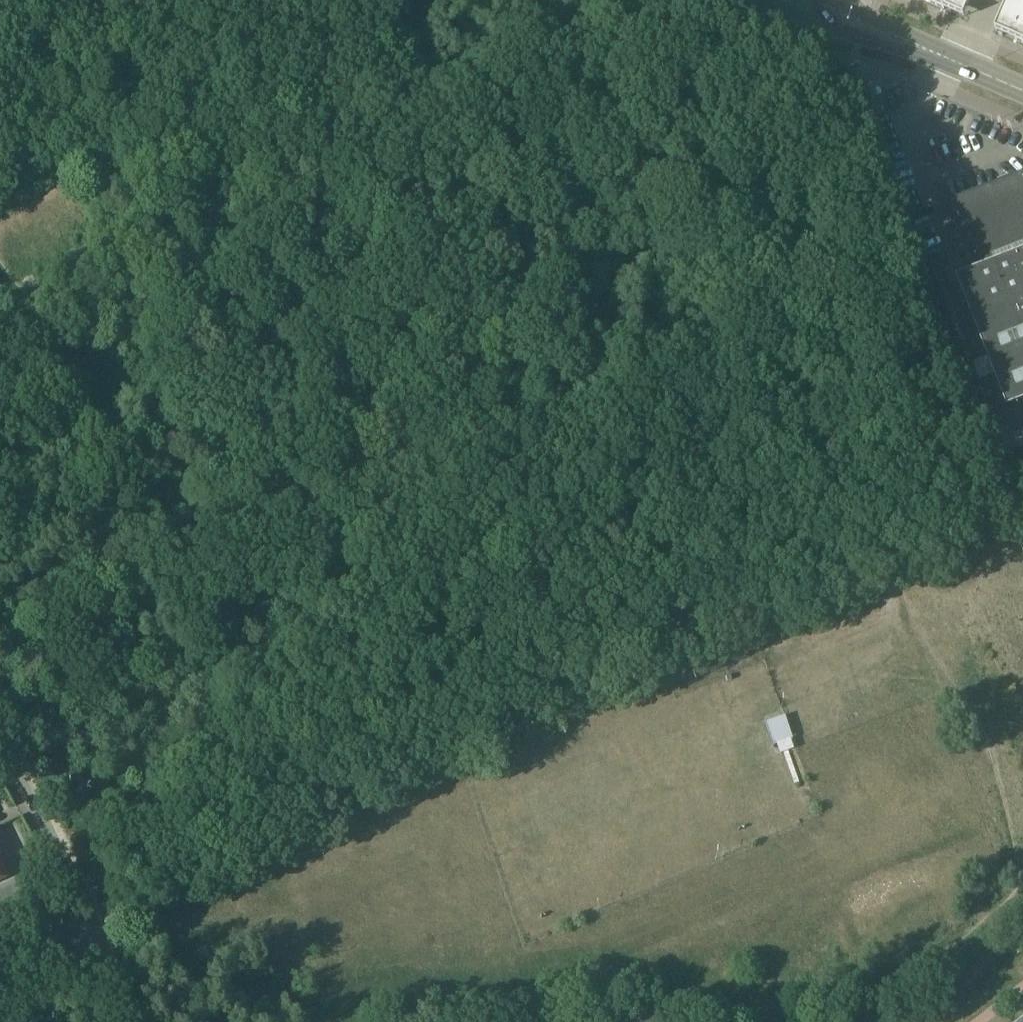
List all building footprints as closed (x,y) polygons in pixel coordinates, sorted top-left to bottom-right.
[(929,2),(929,3),(964,18),(972,0),(924,0),(929,2)] [(1005,9),(995,31),(1022,43),(1022,0),(985,0),(1005,9)] [(950,206),(975,270),(956,277),(1007,408),(1022,401),(1022,177),(1008,182),(1006,177),(999,180),(998,180),(1000,185),(950,205),(950,206)] [(1001,439),(1007,454),(1022,448),(1022,430),(1001,439)] [(780,753),(783,751),(794,782),(798,781),(787,750),(790,749),(787,740),(790,739),(782,716),(774,719),(775,722),(766,725),(773,745),(777,743),(780,753)] [(13,888),(2,866),(0,868),(0,894),(13,888)]
